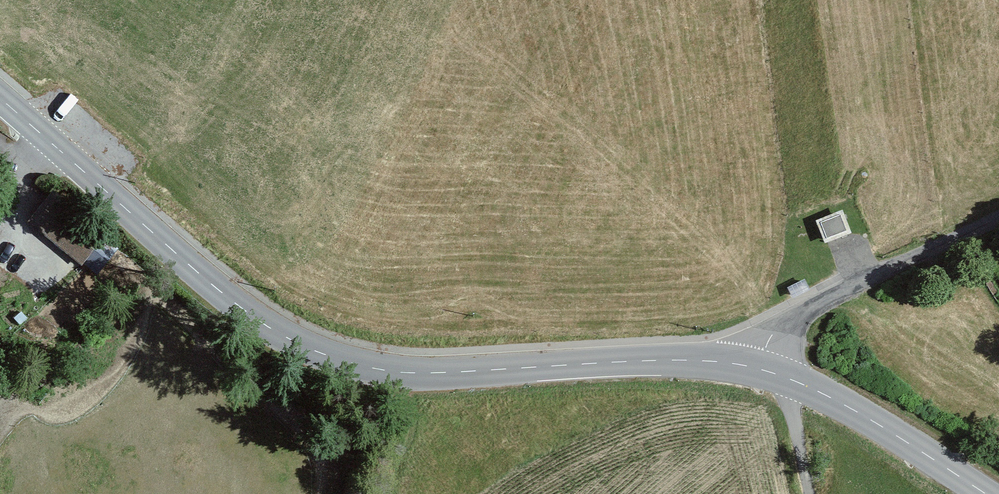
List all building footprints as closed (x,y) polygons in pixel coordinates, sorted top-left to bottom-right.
[(112,238),(57,197),(32,229),(87,271),(112,238)] [(847,216),(821,227),(832,250),(857,239),(847,216)]
